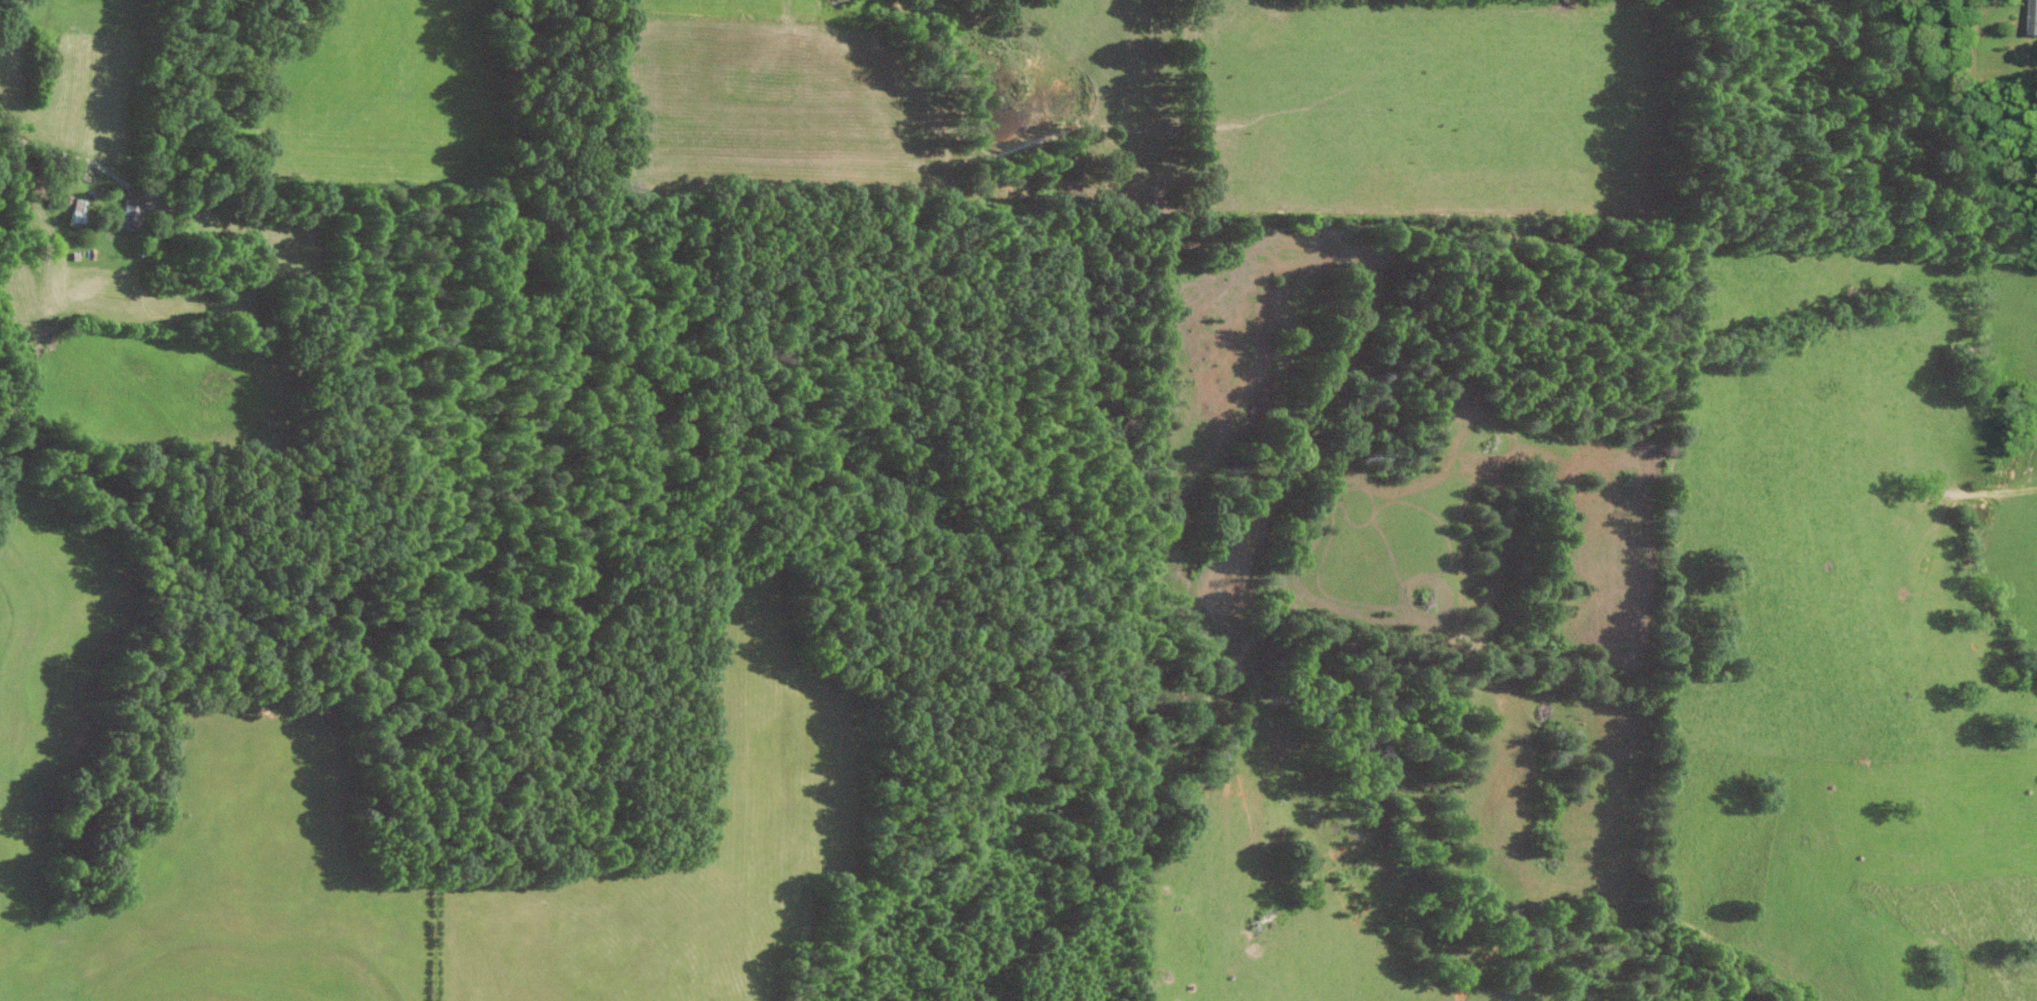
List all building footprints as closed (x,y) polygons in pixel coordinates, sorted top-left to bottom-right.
[(91,200),(79,197),(73,226),(84,229),(91,200)] [(123,226),(140,230),(147,202),(130,198),(123,226)]
